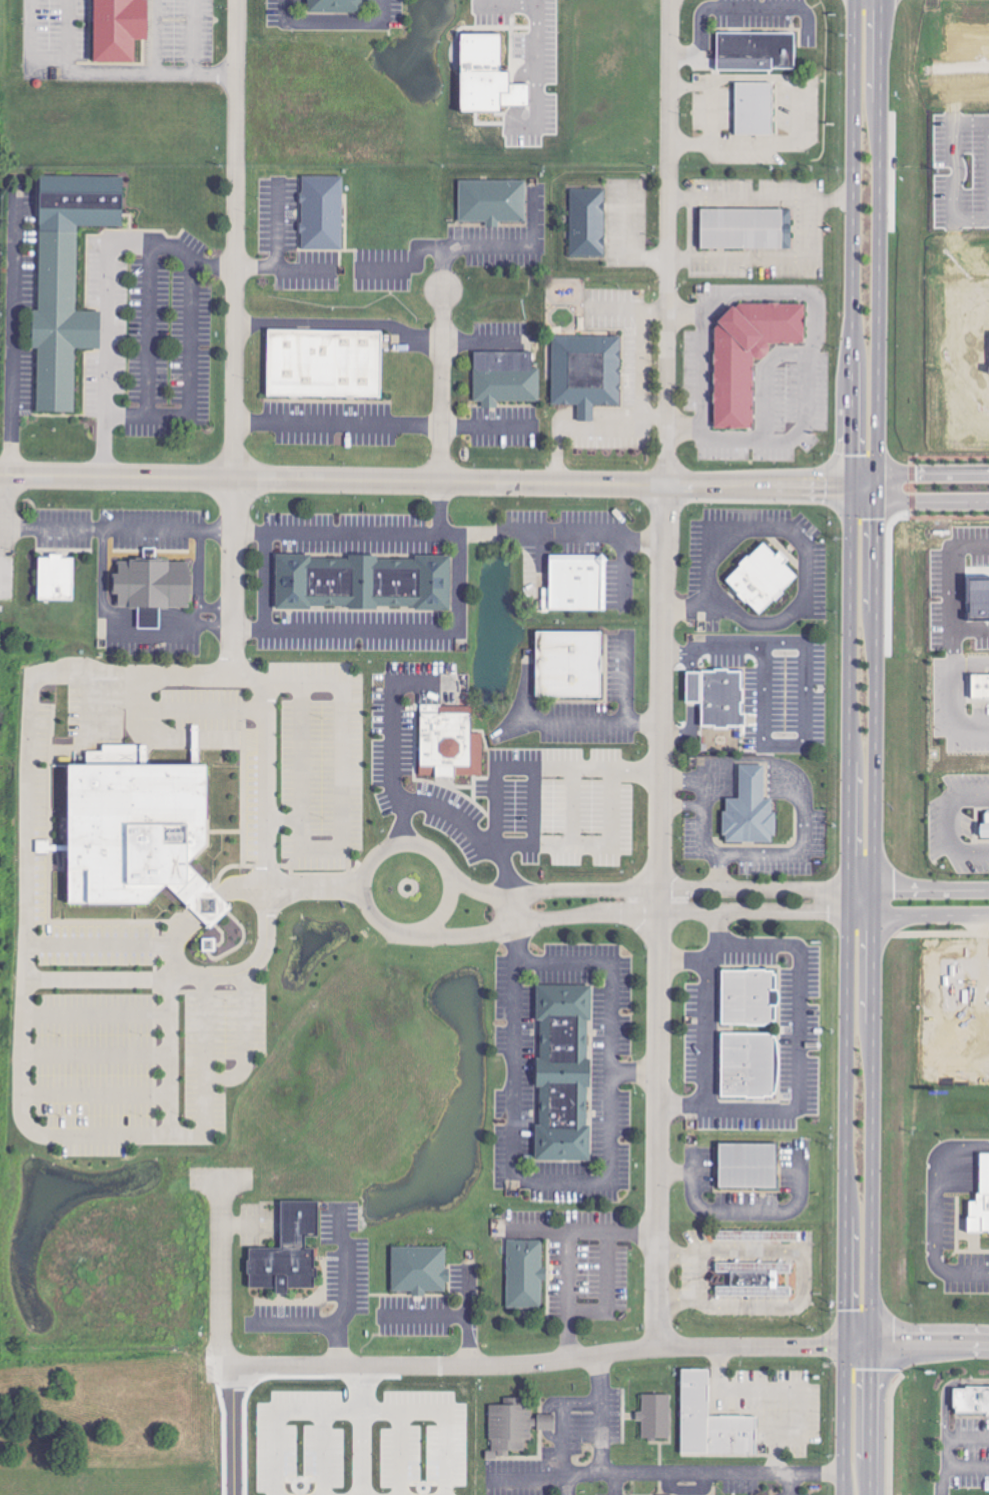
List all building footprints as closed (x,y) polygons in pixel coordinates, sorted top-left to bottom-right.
[(93,62),(135,63),(135,39),(147,40),(147,0),(94,0),(93,62)] [(309,14),(362,14),(362,0),(309,0),(309,14)] [(795,71),(796,33),(718,32),(717,69),(795,71)] [(530,105),(530,84),(510,84),(510,72),(501,72),(501,34),(461,34),(461,111),(501,111),(501,105),(530,105)] [(735,134),(773,134),(774,83),(736,82),(735,134)] [(123,227),(123,177),(40,176),(39,311),(33,311),(33,349),(38,349),(37,412),(75,413),(76,349),(100,349),(100,312),(77,311),(78,227),(123,227)] [(344,176),(302,176),(301,250),(343,250),(344,176)] [(526,222),(526,181),(459,181),(459,222),(487,222),(487,227),(499,227),(499,222),(526,222)] [(572,257),(606,256),(605,189),(570,190),(572,257)] [(701,249),(792,249),(792,209),(701,210),(701,249)] [(754,429),(754,360),(770,360),(770,344),(806,344),(806,304),(730,304),(730,318),(715,318),(715,429),(754,429)] [(267,396),(382,398),(383,332),(268,330),(267,396)] [(622,337),(553,336),(552,405),(579,405),(579,421),(594,421),(594,406),(621,406),(622,337)] [(533,352),(474,353),(475,402),(483,402),(483,408),(498,408),(498,402),(540,401),(540,369),(534,369),(533,352)] [(799,577),(786,564),(790,560),(780,552),(777,555),(763,542),(725,582),(761,616),(799,577)] [(192,563),(157,563),(157,548),(145,548),(145,562),(119,562),(119,575),(113,575),(113,596),(118,596),(118,608),(140,608),(140,614),(142,614),(142,628),(159,628),(159,608),(191,608),(192,563)] [(75,557),(39,556),(38,600),(74,601),(75,557)] [(450,612),(451,558),(277,556),(276,610),(313,611),(313,608),(416,609),(416,611),(450,612)] [(549,588),(543,588),(543,611),(606,611),(607,558),(550,557),(549,588)] [(969,579),(988,579),(988,621),(970,622),(969,579)] [(602,633),(536,632),(536,697),(602,698),(602,633)] [(687,671),(687,704),(702,704),(702,728),(745,728),(745,715),(742,715),(742,671),(687,671)] [(972,700),(988,700),(988,676),(972,676),(972,700)] [(483,734),(472,734),(472,714),(421,714),(420,777),(483,778),(483,734)] [(66,906),(147,907),(165,889),(170,889),(211,930),(232,909),(189,864),(206,848),(207,767),(138,767),(138,746),(104,746),(104,753),(87,753),(87,767),(67,767),(66,906)] [(765,766),(740,766),(740,800),(725,800),(725,844),(775,844),(775,799),(765,799),(765,766)] [(985,814),(985,826),(981,826),(981,839),(988,839),(988,814),(985,814)] [(216,953),(216,939),(202,940),(202,953),(216,953)] [(722,971),(722,1026),(774,1026),(774,1007),(778,1007),(778,971),(722,971)] [(591,1161),(588,987),(538,988),(540,1126),(536,1126),(537,1162),(591,1161)] [(722,1098),(776,1098),(776,1034),(722,1034),(722,1098)] [(719,1143),(719,1186),(778,1187),(778,1143),(719,1143)] [(981,1193),(977,1193),(978,1201),(970,1201),(970,1217),(970,1233),(988,1233),(988,1154),(980,1154),(981,1193)] [(281,1247),(249,1247),(248,1287),(276,1287),(276,1292),(288,1292),(288,1287),(316,1287),(316,1248),(306,1248),(306,1236),(319,1236),(319,1201),(282,1200),(281,1247)] [(756,1240),(800,1241),(800,1232),(756,1231),(756,1240)] [(507,1307),(542,1308),(543,1281),(547,1281),(547,1267),(543,1267),(544,1240),(508,1239),(507,1307)] [(392,1246),(392,1292),(413,1291),(413,1295),(425,1295),(425,1291),(446,1291),(446,1282),(448,1282),(448,1246),(392,1246)] [(727,1271),(765,1270),(765,1268),(774,1268),(774,1288),(765,1288),(765,1285),(727,1285),(727,1271)] [(682,1369),(681,1454),(757,1455),(756,1417),(708,1416),(709,1369),(682,1369)] [(955,1408),(958,1409),(957,1415),(988,1416),(988,1388),(968,1387),(968,1390),(955,1389),(955,1408)] [(643,1437),(670,1438),(671,1394),(643,1394),(642,1411),(637,1411),(637,1420),(643,1420),(643,1437)]
